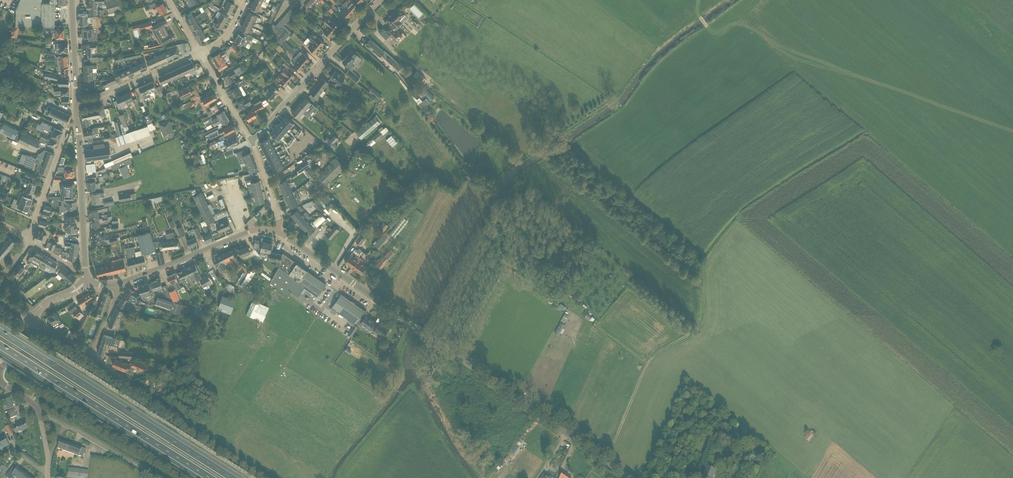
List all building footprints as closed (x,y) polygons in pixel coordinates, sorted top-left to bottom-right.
[(16,8),(16,26),(19,26),(42,26),(55,25),(55,3),(67,3),(67,0),(20,0),(16,8)] [(120,0),(112,0),(105,2),(105,5),(89,5),(90,14),(90,15),(97,15),(101,15),(104,15),(104,14),(108,14),(108,15),(117,14),(117,13),(122,11),(121,10),(123,9),(120,0)] [(233,0),(224,0),(223,2),(222,4),(226,6),(225,9),(231,12),(235,4),(233,3),(234,0),(233,0)] [(358,6),(351,0),(348,0),(344,4),(346,6),(353,12),(358,6)] [(161,14),(162,13),(167,10),(163,3),(157,6),(155,2),(150,5),(151,8),(153,7),(155,10),(158,9),(161,14)] [(213,8),(220,12),(221,9),(213,5),(214,3),(211,2),(210,3),(209,4),(205,5),(207,7),(210,6),(212,8),(213,8)] [(260,5),(254,2),(251,8),(257,10),(260,5)] [(353,12),(346,6),(343,10),(344,11),(342,13),(347,17),(353,12)] [(389,25),(384,30),(390,35),(396,42),(403,35),(397,29),(395,31),(395,30),(396,29),(402,23),(399,20),(405,13),(402,10),(402,11),(399,8),(387,20),(391,23),(389,25)] [(196,20),(203,16),(205,15),(203,12),(201,13),(195,16),(196,17),(194,18),(193,15),(186,18),(189,24),(196,20)] [(249,12),(246,18),(255,22),(258,16),(249,12)] [(221,13),(218,18),(225,22),(228,17),(224,14),(221,13)] [(222,28),(225,22),(218,18),(217,18),(215,16),(213,19),(217,21),(215,24),(214,23),(213,26),(215,31),(219,26),(222,28)] [(339,27),(336,23),(332,20),(331,21),(327,17),(323,22),(325,23),(328,26),(334,32),(339,27)] [(252,27),(255,22),(246,18),(244,23),(252,27)] [(88,27),(93,27),(97,27),(101,27),(101,19),(78,19),(78,24),(88,24),(88,27)] [(139,24),(133,26),(134,30),(140,28),(141,30),(151,27),(159,41),(160,43),(161,45),(174,38),(171,33),(169,35),(164,26),(167,25),(164,20),(160,22),(153,26),(150,21),(139,24)] [(199,25),(196,20),(189,24),(192,29),(199,25)] [(241,29),(246,31),(252,34),(253,31),(251,30),(252,27),(244,23),(241,29)] [(330,37),(334,32),(328,26),(325,23),(322,26),(325,28),(322,30),(330,37)] [(280,29),(276,25),(273,24),(270,30),(269,31),(274,36),(280,29)] [(64,38),(64,28),(55,29),(55,25),(42,26),(42,29),(49,29),(49,33),(56,32),(56,38),(64,38)] [(192,29),(195,35),(202,31),(199,25),(192,29)] [(16,38),(19,26),(16,26),(12,26),(10,36),(16,38)] [(97,40),(97,27),(82,28),(82,29),(82,33),(83,36),(90,36),(90,40),(88,40),(88,41),(93,40),(97,40)] [(283,29),(275,37),(282,44),(284,41),(289,35),(283,29)] [(205,36),(202,31),(195,35),(198,40),(205,36)] [(304,42),(294,32),(290,36),(301,46),(304,42)] [(310,40),(320,48),(324,43),(313,33),(308,38),(310,40)] [(248,43),(250,40),(252,41),(253,37),(248,35),(246,38),(246,37),(245,38),(239,34),(235,40),(242,44),(245,47),(246,46),(249,48),(251,45),(248,43)] [(380,56),(384,52),(370,39),(365,44),(369,48),(375,53),(375,52),(380,56)] [(315,53),(320,48),(310,40),(306,44),(308,46),(307,47),(315,53)] [(55,48),(52,48),(52,51),(55,52),(60,52),(63,52),(68,52),(67,43),(55,43),(55,48)] [(173,49),(167,52),(170,58),(176,55),(180,54),(179,51),(186,48),(184,43),(175,44),(177,47),(173,49)] [(96,44),(91,44),(83,44),(84,58),(90,58),(90,62),(99,61),(99,57),(98,57),(92,57),(91,48),(96,48),(96,44)] [(217,66),(218,67),(217,67),(219,71),(228,66),(222,57),(227,54),(224,50),(212,58),(217,66)] [(351,63),(358,56),(355,53),(355,54),(354,53),(355,53),(354,52),(353,52),(352,51),(353,51),(351,50),(350,51),(350,52),(349,52),(349,53),(347,55),(345,57),(344,58),(342,61),(351,69),(354,65),(351,63)] [(263,51),(258,56),(262,61),(267,56),(263,51)] [(299,59),(305,65),(310,59),(301,51),(296,56),(299,59)] [(163,61),(170,58),(167,52),(160,55),(163,61)] [(60,56),(57,56),(57,65),(60,65),(60,66),(63,65),(68,65),(68,55),(63,55),(60,55),(60,56)] [(156,64),(163,61),(160,55),(153,58),(156,64)] [(402,66),(390,56),(387,60),(399,71),(402,66)] [(156,64),(153,58),(147,61),(150,67),(156,64)] [(143,59),(137,62),(141,71),(147,68),(144,62),(143,59)] [(300,70),(305,65),(299,59),(296,62),(295,60),(292,63),(300,70)] [(135,73),(141,71),(137,62),(136,60),(134,62),(135,66),(132,67),(135,73)] [(281,72),(290,81),(295,76),(287,68),(292,72),(294,69),(285,61),(278,69),(281,72)] [(192,62),(187,64),(190,73),(196,70),(192,62)] [(131,64),(125,67),(129,76),(135,73),(132,67),(131,64)] [(181,67),(184,73),(185,75),(190,73),(187,64),(181,67)] [(232,77),(242,71),(238,64),(233,67),(234,70),(223,77),(228,84),(234,80),(232,77)] [(125,67),(119,69),(121,72),(120,72),(123,79),(129,76),(125,67)] [(179,76),(184,73),(181,67),(176,69),(179,76)] [(117,81),(123,79),(120,72),(121,72),(119,69),(119,68),(115,69),(117,74),(114,75),(117,81)] [(173,78),(179,76),(176,69),(170,72),(173,78)] [(350,69),(346,73),(357,83),(358,81),(357,80),(359,77),(350,69)] [(417,70),(413,75),(421,82),(421,81),(422,82),(425,79),(424,78),(425,77),(417,70)] [(332,80),(330,83),(336,88),(345,77),(340,73),(340,74),(335,71),(331,76),(332,77),(331,79),(332,80)] [(165,74),(168,81),(173,78),(170,72),(165,74)] [(285,86),(290,81),(281,72),(274,79),(278,82),(279,80),(285,86)] [(69,86),(69,77),(62,77),(49,74),(48,77),(59,80),(59,86),(69,86)] [(169,83),(168,81),(165,74),(159,77),(163,85),(169,83)] [(310,93),(317,98),(329,83),(322,77),(310,93)] [(242,92),(239,87),(246,82),(244,78),(231,86),(233,89),(231,90),(235,96),(242,92)] [(103,88),(108,85),(106,79),(100,80),(103,88)] [(82,90),(95,88),(95,80),(86,81),(86,83),(82,83),(82,90)] [(153,81),(146,84),(149,91),(150,93),(154,91),(155,94),(158,93),(158,94),(162,92),(160,86),(156,88),(153,81)] [(146,84),(139,87),(144,99),(151,96),(150,93),(149,91),(146,84)] [(277,94),(279,91),(272,85),(269,89),(268,88),(264,92),(267,95),(266,95),(272,101),(278,95),(277,94)] [(61,94),(64,94),(69,94),(69,93),(70,92),(70,91),(69,91),(69,87),(62,88),(62,86),(53,87),(54,91),(54,95),(59,95),(61,94)] [(200,96),(195,87),(190,90),(189,86),(178,91),(182,98),(189,94),(192,100),(200,96)] [(379,99),(382,95),(372,88),(369,92),(379,99)] [(427,90),(424,93),(431,101),(435,97),(427,90)] [(129,91),(123,94),(127,102),(128,106),(132,104),(134,103),(135,103),(131,96),(129,91)] [(204,102),(206,105),(217,98),(213,92),(210,94),(208,91),(199,97),(203,103),(204,102)] [(364,94),(373,101),(374,100),(376,102),(378,100),(375,98),(376,98),(366,92),(364,94)] [(123,94),(117,97),(119,102),(122,109),(125,107),(128,106),(127,102),(123,94)] [(252,103),(246,94),(240,98),(241,100),(238,102),(242,108),(248,105),(252,103)] [(427,98),(423,101),(419,96),(415,99),(421,108),(430,102),(427,98)] [(318,109),(312,103),(305,97),(299,104),(311,115),(312,116),(318,109)] [(266,99),(260,102),(264,107),(269,103),(266,99)] [(211,110),(207,112),(209,116),(213,113),(220,109),(216,102),(209,106),(211,110)] [(264,107),(260,102),(251,107),(252,109),(248,111),(249,112),(245,115),(249,120),(256,116),(255,113),(264,107)] [(311,115),(299,104),(292,112),(298,118),(303,113),(308,118),(311,115)] [(44,108),(68,119),(70,115),(51,106),(48,105),(47,109),(44,108)] [(81,110),(84,126),(91,125),(90,121),(89,122),(89,119),(105,116),(104,111),(104,106),(81,110)] [(66,123),(68,119),(44,108),(42,112),(62,121),(66,123)] [(117,111),(122,125),(126,133),(130,131),(126,120),(127,120),(124,113),(120,115),(119,110),(117,111)] [(211,124),(227,115),(224,110),(217,114),(218,116),(213,119),(210,115),(203,119),(206,126),(211,124)] [(152,118),(150,111),(143,114),(146,121),(152,118)] [(222,124),(230,120),(227,115),(211,124),(212,127),(215,125),(215,126),(221,122),(222,124)] [(286,116),(282,120),(289,127),(293,123),(286,116)] [(361,139),(380,123),(375,116),(356,133),(361,139)] [(282,120),(278,125),(286,131),(289,127),(282,120)] [(63,131),(52,126),(52,125),(43,121),(42,124),(38,123),(35,128),(38,129),(59,139),(63,131)] [(174,133),(170,121),(160,124),(162,130),(163,129),(166,136),(169,135),(174,133)] [(154,122),(145,126),(148,134),(150,133),(149,131),(156,128),(154,122)] [(14,139),(18,130),(3,123),(0,130),(0,132),(14,139)] [(226,131),(228,134),(235,130),(231,123),(219,131),(208,136),(210,139),(213,138),(217,137),(216,136),(219,135),(219,134),(221,134),(226,131)] [(123,134),(126,133),(122,125),(121,125),(115,126),(117,136),(123,134)] [(278,125),(275,129),(282,135),(286,131),(278,125)] [(117,136),(116,137),(117,141),(117,142),(118,144),(119,145),(148,134),(145,126),(137,129),(117,136)] [(217,127),(205,133),(206,137),(208,136),(219,131),(217,127)] [(84,130),(85,138),(93,137),(93,133),(98,133),(97,128),(84,130)] [(275,129),(271,133),(273,135),(279,139),(282,135),(275,129)] [(18,133),(15,139),(35,149),(38,144),(30,140),(32,137),(22,132),(21,134),(18,133)] [(57,141),(53,138),(52,138),(52,137),(43,132),(41,136),(40,139),(55,147),(55,146),(56,146),(57,144),(56,143),(57,141)] [(382,137),(378,132),(373,137),(376,141),(382,137)] [(328,136),(324,140),(334,149),(338,144),(335,142),(338,138),(334,134),(330,138),(328,136)] [(392,135),(386,139),(393,147),(398,142),(392,135)] [(227,149),(239,143),(236,136),(225,142),(223,139),(220,141),(213,145),(214,146),(219,144),(222,148),(226,146),(227,149)] [(213,145),(220,141),(218,138),(208,143),(210,146),(213,145)] [(268,138),(259,142),(262,147),(271,143),(268,138)] [(94,148),(84,150),(86,161),(111,157),(109,145),(105,145),(104,143),(93,145),(94,148)] [(271,143),(262,147),(264,152),(273,147),(271,143)] [(273,147),(264,152),(267,157),(276,152),(273,147)] [(232,148),(224,152),(226,157),(234,154),(232,148)] [(36,158),(27,154),(26,155),(51,164),(54,154),(44,150),(41,157),(37,156),(36,158)] [(117,163),(125,160),(130,158),(132,157),(130,152),(113,160),(104,164),(106,168),(111,166),(117,163)] [(257,170),(250,152),(242,155),(249,173),(257,170)] [(276,152),(267,157),(269,162),(278,157),(276,152)] [(47,174),(51,164),(26,155),(23,164),(33,167),(35,162),(39,164),(36,171),(47,174)] [(278,157),(269,162),(272,166),(281,162),(278,157)] [(304,157),(293,164),(297,170),(308,162),(304,157)] [(130,175),(126,165),(132,162),(130,158),(125,160),(117,163),(124,178),(130,175)] [(313,180),(323,189),(345,167),(336,158),(313,180)] [(95,162),(86,162),(87,170),(96,170),(95,162)] [(281,162),(272,166),(274,172),(283,167),(281,162)] [(70,177),(74,176),(73,173),(73,171),(73,170),(73,169),(73,168),(69,168),(69,164),(65,164),(65,167),(58,167),(57,171),(61,171),(64,171),(64,177),(62,177),(55,176),(53,180),(62,181),(67,181),(70,181),(70,177)] [(319,167),(313,172),(317,176),(322,171),(319,167)] [(100,187),(100,183),(96,184),(96,181),(97,181),(96,177),(87,177),(87,182),(87,185),(88,186),(87,186),(87,189),(88,189),(88,190),(93,189),(96,189),(100,187)] [(251,179),(245,180),(247,187),(248,186),(249,189),(253,188),(253,189),(254,189),(254,190),(257,190),(257,192),(262,191),(259,180),(258,180),(257,177),(251,178),(251,179)] [(36,184),(30,182),(30,181),(23,178),(22,182),(29,184),(26,190),(33,193),(36,184)] [(286,179),(278,183),(284,196),(292,192),(290,188),(292,187),(290,182),(288,183),(286,179)] [(75,188),(75,187),(74,187),(74,186),(75,186),(75,184),(74,184),(74,180),(70,181),(67,181),(62,181),(62,188),(62,192),(62,199),(75,198),(75,197),(76,197),(76,194),(75,194),(75,193),(74,193),(74,191),(75,191),(75,190),(75,188)] [(208,205),(202,192),(197,194),(195,188),(190,190),(207,224),(215,219),(212,214),(215,212),(211,203),(208,205)] [(253,188),(249,189),(250,194),(251,197),(254,196),(255,199),(256,204),(264,202),(264,199),(262,191),(257,192),(257,190),(254,190),(254,189),(253,189),(253,188)] [(292,192),(284,196),(290,208),(294,205),(298,204),(298,203),(295,197),(298,195),(296,190),(292,192)] [(25,196),(26,193),(21,191),(17,200),(31,205),(33,200),(32,200),(32,199),(25,196)] [(99,193),(92,193),(92,202),(100,202),(100,196),(104,196),(104,193),(99,193)] [(120,201),(132,199),(131,193),(119,195),(120,201)] [(315,199),(302,204),(304,209),(314,204),(312,202),(315,200),(315,199)] [(315,200),(312,202),(314,204),(319,211),(324,208),(318,199),(315,200)] [(30,209),(31,205),(17,200),(14,208),(20,210),(21,207),(28,210),(29,208),(30,209)] [(72,208),(77,208),(77,201),(67,201),(67,200),(62,200),(62,205),(60,205),(60,211),(72,211),(72,208)] [(303,214),(301,212),(302,213),(304,211),(303,210),(303,209),(300,205),(292,209),(294,212),(291,215),(296,220),(303,214)] [(340,210),(338,212),(346,221),(349,219),(340,210)] [(77,219),(77,212),(68,212),(68,215),(65,215),(65,223),(75,223),(75,219),(77,219)] [(303,214),(296,220),(300,226),(307,220),(307,219),(310,217),(306,212),(303,214)] [(317,227),(325,220),(321,215),(313,222),(312,221),(309,223),(307,220),(300,226),(305,231),(307,229),(310,232),(317,226),(317,227)] [(219,232),(230,227),(227,220),(219,223),(220,224),(216,225),(219,232)] [(387,225),(383,222),(379,228),(383,231),(387,225)] [(68,231),(68,234),(77,234),(77,227),(75,227),(75,223),(65,224),(66,231),(68,231)] [(337,233),(339,230),(340,228),(336,225),(335,226),(334,226),(332,230),(329,227),(328,229),(331,231),(327,236),(330,239),(336,233),(337,233)] [(185,234),(182,226),(177,228),(180,236),(185,234)] [(206,242),(213,239),(209,232),(206,226),(203,227),(205,234),(203,235),(206,242)] [(197,243),(195,237),(197,236),(194,228),(187,231),(191,238),(187,240),(190,248),(193,246),(193,245),(197,243)] [(44,234),(44,232),(37,229),(34,239),(38,240),(37,242),(43,244),(46,235),(44,234)] [(155,250),(150,232),(137,235),(142,254),(155,250)] [(160,250),(179,248),(179,243),(177,243),(176,239),(175,239),(173,232),(170,233),(168,236),(169,240),(154,241),(155,250),(157,259),(159,264),(165,262),(162,252),(161,253),(160,250)] [(386,232),(375,245),(379,249),(391,235),(386,232)] [(15,243),(8,236),(3,242),(1,240),(0,240),(0,260),(15,243)] [(265,257),(269,258),(270,252),(272,243),(255,239),(254,244),(258,245),(257,249),(261,250),(260,255),(261,256),(264,258),(265,257)] [(68,259),(76,261),(79,245),(78,244),(66,242),(65,246),(70,247),(69,253),(62,251),(61,256),(68,259)] [(239,250),(235,252),(238,257),(240,255),(242,260),(243,259),(244,258),(245,259),(249,257),(247,253),(251,251),(248,246),(248,245),(247,245),(245,242),(244,243),(244,242),(241,244),(241,245),(240,246),(242,247),(241,248),(240,249),(239,249),(239,250)] [(136,257),(134,246),(126,248),(128,259),(127,259),(129,268),(140,265),(137,256),(136,257)] [(376,265),(381,269),(384,265),(387,267),(390,263),(388,261),(395,253),(391,249),(376,265)] [(39,266),(44,255),(36,250),(33,255),(32,254),(27,262),(30,264),(31,261),(35,263),(34,264),(38,266),(39,266)] [(234,256),(235,256),(231,250),(213,259),(217,267),(218,267),(220,271),(225,268),(229,266),(232,270),(235,268),(234,268),(235,267),(240,271),(233,282),(240,285),(248,274),(247,273),(249,270),(240,264),(234,256)] [(255,250),(253,251),(259,260),(262,259),(255,250)] [(270,252),(269,258),(268,261),(271,263),(273,259),(274,260),(275,260),(276,260),(276,266),(279,267),(281,254),(270,252)] [(345,262),(350,266),(358,256),(352,252),(345,262)] [(326,284),(306,270),(307,270),(282,253),(281,254),(279,267),(270,282),(289,295),(291,291),(298,296),(304,287),(317,297),(326,284)] [(58,263),(44,255),(39,266),(45,269),(46,267),(53,271),(58,263)] [(139,256),(137,256),(140,265),(146,264),(144,255),(139,256)] [(358,256),(350,266),(361,274),(366,267),(361,263),(363,260),(358,256)] [(98,277),(126,270),(125,265),(124,261),(113,264),(112,260),(104,262),(105,266),(100,267),(95,268),(98,277)] [(271,263),(268,267),(272,269),(270,273),(274,275),(279,267),(271,263)] [(18,276),(24,268),(19,264),(12,272),(18,276)] [(195,280),(201,277),(195,264),(189,267),(193,274),(195,280)] [(75,276),(64,267),(58,273),(70,283),(75,276)] [(189,267),(184,269),(187,277),(189,282),(192,285),(194,284),(192,281),(195,280),(193,274),(189,267)] [(189,287),(192,285),(189,282),(187,277),(184,269),(178,272),(180,276),(178,277),(179,280),(180,280),(184,285),(186,284),(189,287)] [(51,273),(45,277),(49,282),(55,277),(51,273)] [(177,287),(180,286),(175,273),(167,276),(171,285),(175,283),(177,287)] [(207,274),(199,279),(205,289),(206,288),(206,289),(210,287),(209,286),(213,284),(207,274)] [(159,279),(151,282),(154,290),(157,289),(158,291),(163,290),(159,279)] [(148,283),(138,286),(139,289),(140,291),(142,296),(149,302),(170,310),(175,311),(174,313),(184,315),(187,306),(182,304),(174,301),(167,300),(158,297),(157,297),(156,295),(150,297),(149,294),(151,293),(149,288),(148,283)] [(238,288),(230,284),(227,289),(234,293),(236,290),(237,290),(238,288)] [(25,291),(22,289),(19,286),(14,291),(20,296),(20,297),(24,294),(23,293),(25,291)] [(214,286),(206,291),(208,294),(216,290),(214,286)] [(128,287),(122,296),(131,302),(132,302),(132,301),(139,304),(142,305),(148,307),(149,304),(139,298),(135,296),(137,293),(132,290),(128,287)] [(174,301),(173,301),(169,292),(168,289),(164,290),(167,300),(174,301)] [(169,292),(173,301),(179,298),(175,289),(169,292)] [(91,300),(93,299),(90,293),(89,293),(77,300),(81,306),(86,303),(88,306),(93,303),(91,300)] [(111,296),(104,293),(102,298),(96,317),(103,319),(111,296)] [(361,315),(364,311),(341,294),(332,307),(355,324),(357,321),(361,315)] [(219,304),(218,307),(222,308),(232,311),(236,300),(235,300),(222,295),(219,304)] [(122,296),(117,305),(122,307),(124,309),(126,310),(127,311),(128,310),(130,306),(129,305),(131,302),(122,296)] [(253,301),(249,314),(251,315),(251,317),(264,321),(270,305),(258,301),(258,302),(253,301)] [(108,325),(115,329),(123,311),(116,307),(108,325)] [(84,315),(78,308),(71,314),(75,319),(77,317),(77,318),(75,319),(78,322),(80,320),(79,319),(84,315)] [(588,311),(585,315),(590,320),(594,315),(588,311)] [(54,327),(59,324),(60,325),(62,324),(56,312),(52,314),(51,315),(50,315),(49,316),(48,316),(52,324),(54,327)] [(85,324),(90,313),(86,312),(82,322),(85,324)] [(208,327),(211,316),(210,316),(210,317),(205,315),(202,325),(208,327)] [(365,317),(361,315),(357,321),(363,325),(363,324),(370,329),(370,328),(374,322),(375,321),(370,317),(369,318),(366,315),(365,317)] [(377,325),(374,322),(370,328),(376,332),(377,331),(383,336),(388,329),(383,325),(383,324),(379,322),(377,325)] [(561,323),(555,335),(559,337),(565,325),(561,323)] [(348,334),(347,336),(350,337),(351,336),(355,329),(352,327),(348,334)] [(119,347),(120,339),(116,339),(116,338),(104,334),(102,341),(111,344),(119,347)] [(104,354),(107,346),(110,347),(111,344),(102,341),(98,352),(104,354)] [(132,373),(134,368),(131,367),(132,365),(115,358),(113,365),(117,366),(116,367),(132,373)] [(131,367),(134,368),(144,372),(147,364),(134,360),(132,365),(131,367)] [(10,397),(4,400),(8,409),(14,407),(10,397)] [(7,411),(10,419),(17,416),(14,409),(7,411)] [(18,432),(19,433),(27,430),(25,423),(24,424),(24,421),(20,423),(21,425),(17,427),(14,428),(16,433),(18,432)] [(810,442),(817,434),(812,430),(805,438),(810,442)] [(9,446),(4,437),(0,439),(0,451),(9,446)] [(515,453),(524,441),(520,438),(512,450),(515,453)] [(86,449),(61,440),(58,448),(83,458),(86,449)] [(18,468),(15,465),(7,475),(10,477),(11,477),(13,475),(16,477),(32,477),(18,468)] [(715,469),(707,466),(703,476),(708,477),(709,477),(711,473),(713,474),(715,469)] [(72,477),(88,477),(88,471),(68,468),(67,477),(72,477)]
